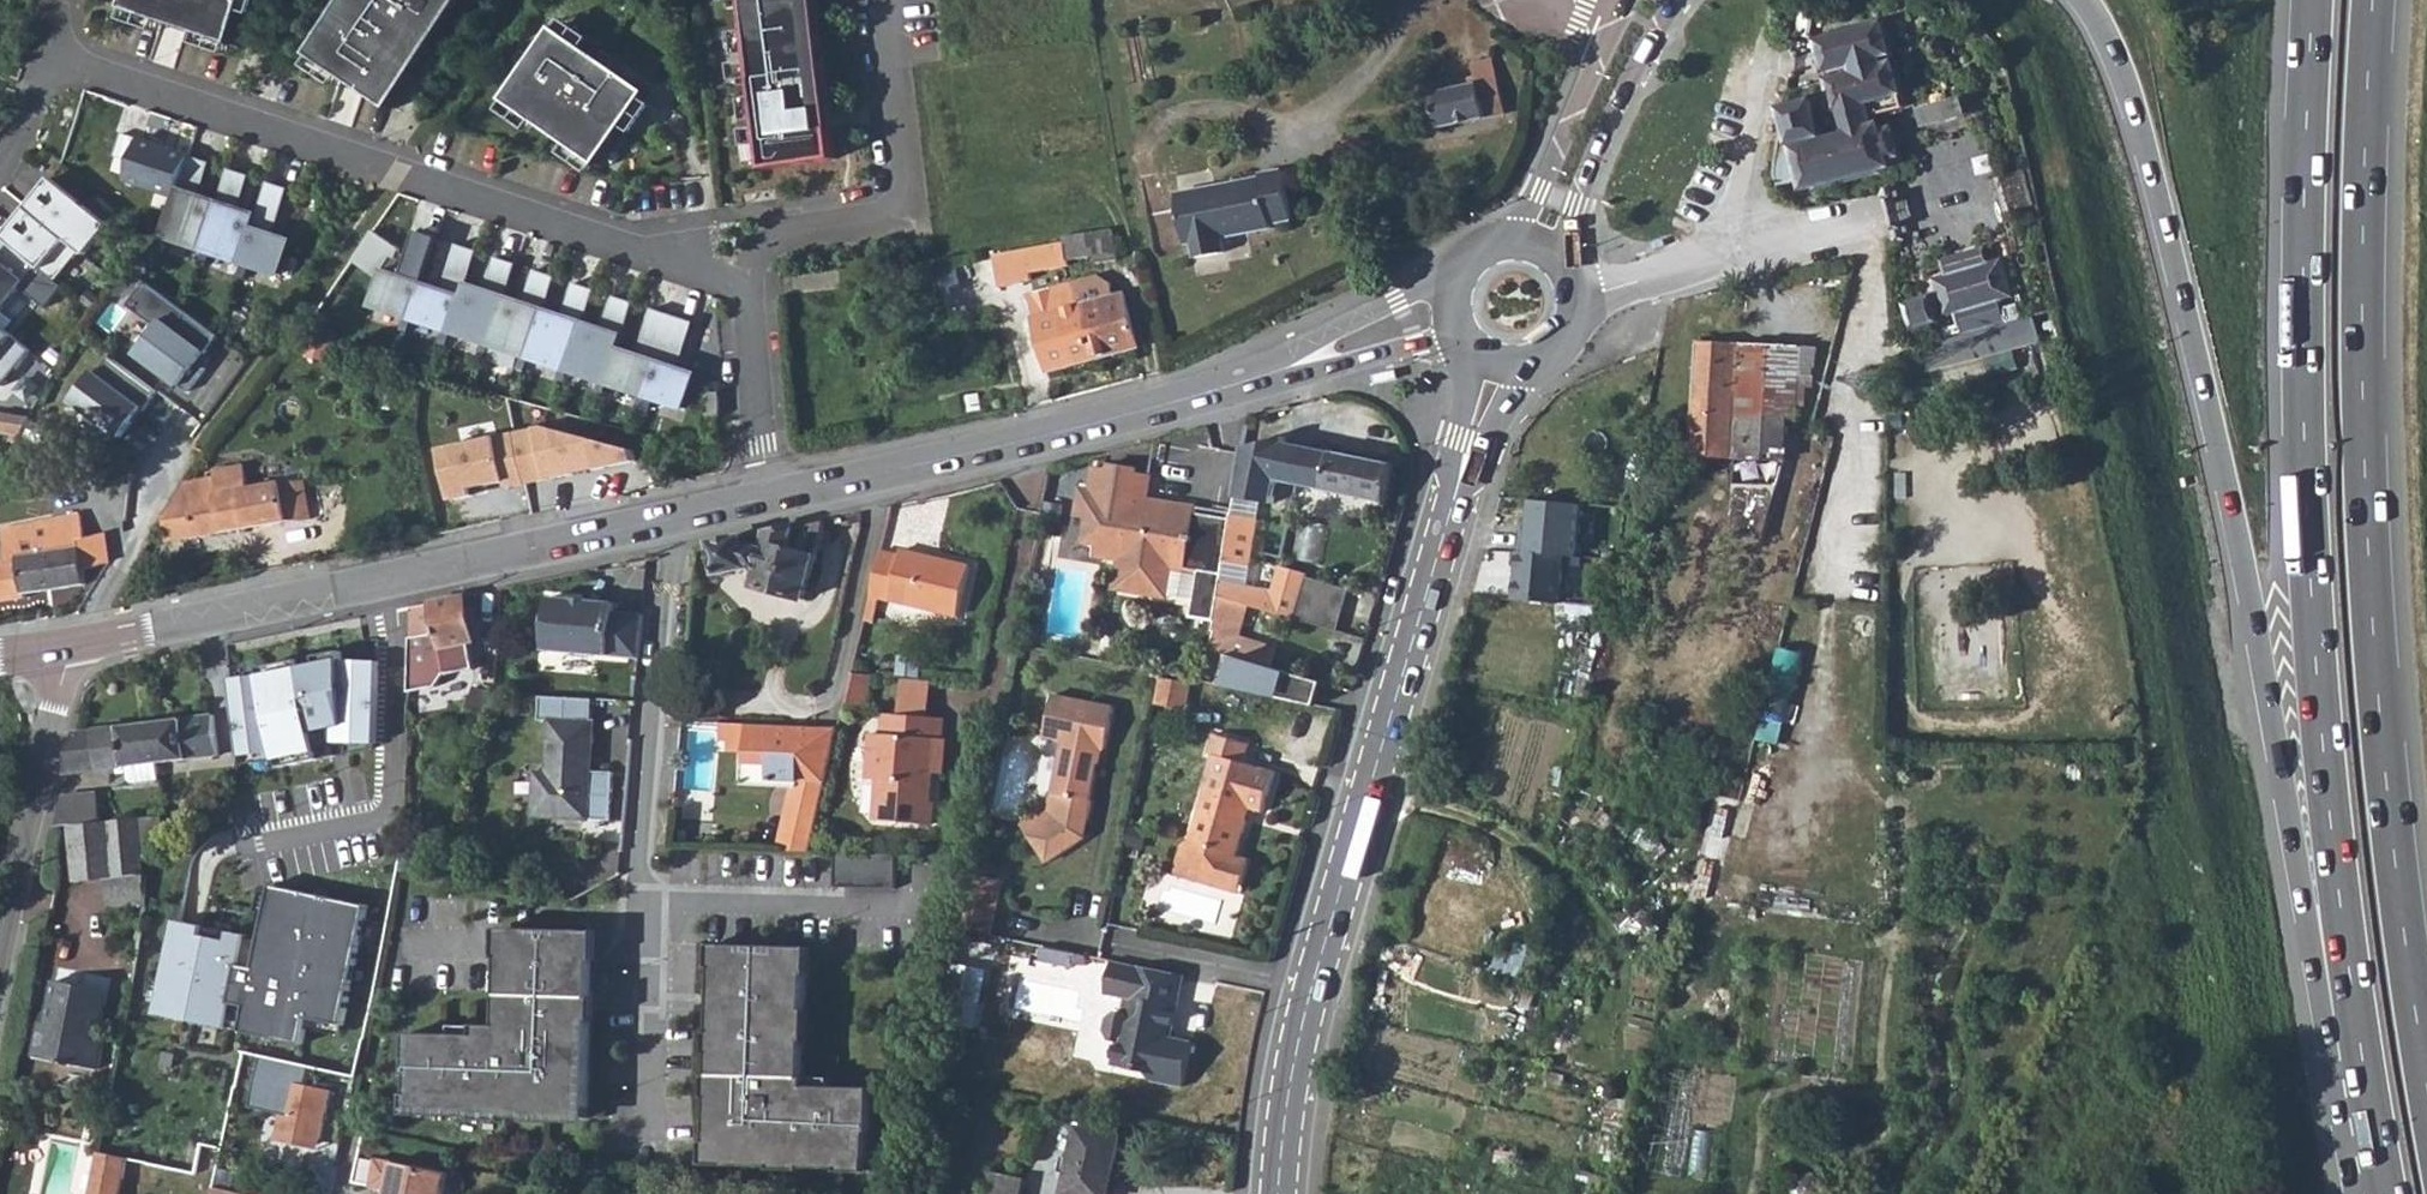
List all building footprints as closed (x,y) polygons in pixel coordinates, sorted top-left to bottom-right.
[(129,9),(131,10),(163,20),(201,33),(235,44),(246,12),(250,0),(132,0),(129,9)] [(246,12),(257,16),(263,0),(250,0),(246,12)] [(313,55),(316,58),(345,77),(393,109),(467,0),(350,0),(313,55)] [(765,170),(836,159),(832,127),(823,128),(807,0),(744,0),(765,170)] [(823,128),(832,127),(816,0),(807,0),(823,128)] [(163,20),(131,10),(127,21),(160,32),(163,20)] [(648,93),(556,28),(505,100),(507,101),(536,121),(568,144),(596,163),(598,165),(625,127),(645,98),(648,93)] [(235,44),(201,33),(198,44),(231,55),(235,44)] [(316,58),(309,68),(338,87),(345,77),(316,58)] [(1429,96),(1437,132),(1505,116),(1493,63),(1472,68),(1474,80),(1467,82),(1468,87),(1429,96)] [(1807,88),(1783,95),(1782,101),(1775,143),(1771,173),(1772,178),(1777,186),(1777,188),(1800,181),(1802,190),(1886,168),(1884,160),(1877,135),(1875,128),(1870,129),(1867,118),(1900,110),(1888,67),(1828,83),(1841,136),(1821,142),(1807,88)] [(1923,102),(1925,121),(1970,115),(1968,96),(1923,102)] [(654,105),(645,98),(625,127),(634,134),(654,105)] [(536,121),(507,101),(501,111),(529,131),(536,121)] [(1877,135),(1884,160),(1896,157),(1889,132),(1877,135)] [(175,198),(188,156),(121,134),(113,157),(130,162),(124,181),(175,198)] [(596,163),(568,144),(561,153),(589,173),(596,163)] [(199,197),(210,163),(188,156),(175,198),(162,236),(169,238),(202,249),(212,215),(195,210),(199,197)] [(248,175),(226,168),(215,202),(216,202),(212,215),(202,249),(209,252),(240,262),(251,228),(232,222),(237,209),(248,175)] [(2026,169),(1996,177),(2006,216),(2036,208),(2026,169)] [(1176,195),(1184,244),(1191,244),(1194,257),(1222,252),(1220,239),(1269,227),(1268,223),(1289,219),(1280,173),(1259,177),(1259,179),(1176,195)] [(251,228),(240,262),(247,264),(280,275),(291,241),(272,235),(287,188),(265,181),(254,215),(256,215),(251,228)] [(108,233),(50,184),(26,213),(79,257),(84,261),(108,233)] [(215,202),(199,197),(195,210),(212,215),(216,202),(215,202)] [(254,215),(237,209),(232,222),(251,228),(256,215),(254,215)] [(26,213),(1,242),(36,271),(54,286),(79,257),(26,213)] [(1116,261),(1111,230),(1063,237),(1063,245),(1067,261),(1093,259),(1096,264),(1116,261)] [(422,284),(438,238),(418,232),(403,278),(383,272),(372,305),(411,318),(422,284)] [(169,238),(162,236),(157,251),(164,253),(169,238)] [(1,242),(0,244),(0,314),(36,271),(1,242)] [(422,284),(411,318),(450,331),(461,297),(466,284),(477,251),(456,244),(441,291),(422,284)] [(1067,261),(1063,245),(990,259),(996,288),(1030,281),(1029,276),(1068,268),(1067,261)] [(209,252),(202,249),(197,264),(204,266),(209,252)] [(1983,251),(1945,263),(1950,278),(1988,266),(1983,251)] [(461,297),(450,331),(490,343),(500,310),(505,297),(516,264),(496,257),(485,290),(480,303),(461,297)] [(247,264),(240,262),(236,277),(243,279),(247,264)] [(1950,278),(1937,281),(1947,314),(1959,310),(1997,299),(2010,296),(2000,263),(1988,266),(1950,278)] [(500,310),(490,343),(529,356),(540,323),(545,310),(556,277),(535,270),(524,303),(520,316),(500,310)] [(218,332),(147,276),(128,299),(157,321),(136,347),(186,387),(205,364),(198,358),(218,332)] [(1073,287),(1093,361),(1136,349),(1122,295),(1111,298),(1108,285),(1097,280),(1073,287)] [(540,323),(529,356),(568,369),(579,336),(584,323),(595,290),(574,283),(563,316),(559,329),(540,323)] [(485,290),(466,284),(461,297),(480,303),(485,290)] [(1093,361),(1073,287),(1026,299),(1046,375),(1093,361)] [(579,336),(568,369),(607,382),(619,349),(634,303),(613,296),(603,329),(598,342),(579,336)] [(524,303),(505,297),(500,310),(520,316),(524,303)] [(1997,299),(1959,310),(1965,329),(2003,320),(1997,299)] [(1929,301),(1910,307),(1915,326),(1935,321),(1929,301)] [(619,349),(607,382),(647,395),(673,316),(653,309),(638,355),(619,349)] [(563,316),(545,310),(540,323),(559,329),(563,316)] [(1911,341),(1916,364),(2035,337),(2030,313),(2003,320),(1965,329),(1911,341)] [(673,316),(647,395),(688,408),(698,375),(679,369),(694,323),(673,316)] [(603,329),(584,323),(579,336),(598,342),(603,329)] [(1,391),(30,356),(0,331),(0,390),(1,391)] [(1696,337),(1691,448),(1734,451),(1781,453),(1786,428),(1792,428),(1793,411),(1797,410),(1800,340),(1696,337)] [(291,358),(319,374),(325,363),(297,348),(291,358)] [(158,389),(111,351),(97,367),(95,365),(72,394),(120,432),(142,404),(144,406),(158,389)] [(719,393),(706,393),(707,416),(720,415),(719,393)] [(0,426),(0,435),(15,444),(36,408),(17,396),(0,426)] [(516,435),(527,487),(639,467),(636,455),(546,430),(516,435)] [(4,463),(15,444),(0,435),(0,460),(4,463)] [(516,435),(441,450),(452,502),(527,487),(516,435)] [(1136,475),(1149,478),(1155,442),(1097,458),(1095,470),(1110,472),(1112,467),(1136,470),(1136,475)] [(1283,442),(1242,451),(1234,501),(1272,507),(1277,482),(1283,445),(1283,442)] [(1302,448),(1283,445),(1277,482),(1294,485),(1302,448)] [(1302,448),(1294,485),(1385,504),(1393,466),(1302,448)] [(1734,451),(1729,531),(1760,533),(1781,453),(1734,451)] [(215,477),(225,475),(229,492),(234,490),(247,489),(244,465),(214,469),(215,477)] [(1190,625),(1213,629),(1219,597),(1220,586),(1223,569),(1231,522),(1231,520),(1197,515),(1197,510),(1145,502),(1149,478),(1136,475),(1136,470),(1112,467),(1110,472),(1095,470),(1091,493),(1081,491),(1076,519),(1087,521),(1084,543),(1095,546),(1094,557),(1118,562),(1117,572),(1124,580),(1122,593),(1155,599),(1157,580),(1169,573),(1175,574),(1197,578),(1190,625)] [(167,541),(241,530),(234,490),(229,492),(225,475),(215,477),(183,480),(163,516),(167,541)] [(241,530),(311,517),(304,481),(247,489),(234,490),(241,530)] [(1575,551),(1580,500),(1541,497),(1530,496),(1528,526),(1520,525),(1518,546),(1563,550),(1575,551)] [(35,523),(40,552),(79,547),(79,539),(85,538),(79,514),(35,523)] [(430,520),(432,528),(449,526),(448,520),(443,521),(442,518),(430,520)] [(1070,554),(1094,557),(1095,546),(1084,543),(1087,521),(1076,519),(1070,554)] [(1231,522),(1223,569),(1248,573),(1255,526),(1231,522)] [(0,562),(0,601),(25,598),(24,594),(83,584),(83,568),(108,561),(103,534),(85,538),(79,539),(79,547),(40,552),(35,523),(0,530),(0,531),(4,561),(0,562)] [(802,601),(822,524),(711,547),(718,576),(744,569),(757,573),(752,587),(802,601)] [(1563,550),(1518,546),(1514,594),(1559,598),(1563,550)] [(896,557),(879,554),(868,599),(863,622),(872,624),(877,601),(956,619),(967,569),(897,552),(896,557)] [(1113,592),(1122,593),(1124,580),(1117,572),(1113,592)] [(1272,596),(1220,586),(1219,597),(1250,605),(1298,619),(1301,604),(1337,612),(1342,590),(1306,582),(1307,579),(1278,572),(1272,596)] [(1155,599),(1170,602),(1175,574),(1169,573),(1157,580),(1155,599)] [(638,654),(642,611),(612,609),(613,600),(586,597),(586,600),(574,599),(574,596),(547,593),(543,645),(638,654)] [(462,597),(409,608),(407,696),(437,689),(444,678),(475,672),(469,646),(472,646),(462,597)] [(1219,597),(1213,629),(1217,630),(1213,652),(1227,656),(1273,668),(1278,648),(1241,637),(1250,605),(1219,597)] [(1337,612),(1301,604),(1298,619),(1333,629),(1337,612)] [(315,646),(312,629),(303,631),(304,642),(305,650),(315,646)] [(1797,716),(1799,649),(1780,649),(1778,716),(1797,716)] [(1273,668),(1227,656),(1218,688),(1316,709),(1323,682),(1273,668)] [(376,747),(377,664),(346,662),(223,680),(239,764),(271,759),(277,769),(376,747)] [(863,708),(871,675),(851,673),(844,703),(863,708)] [(1160,679),(1155,703),(1178,707),(1179,708),(1181,708),(1182,707),(1184,706),(1185,704),(1185,703),(1189,685),(1160,679)] [(927,680),(899,680),(899,715),(926,716),(927,680)] [(590,695),(538,692),(537,715),(548,715),(544,767),(534,766),(531,814),(609,816),(610,768),(590,767),(592,718),(589,718),(590,695)] [(1052,784),(1061,796),(1056,819),(1029,837),(1046,863),(1073,846),(1084,838),(1076,827),(1087,821),(1090,802),(1088,802),(1100,749),(1106,750),(1116,708),(1053,694),(1044,736),(1068,741),(1066,750),(1059,753),(1052,784)] [(211,715),(150,723),(156,764),(217,756),(211,715)] [(926,716),(899,715),(898,735),(880,735),(870,735),(868,781),(877,782),(876,821),(932,823),(934,803),(929,802),(931,774),(932,740),(941,740),(942,716),(926,716)] [(880,735),(898,735),(899,715),(881,715),(880,735)] [(73,733),(63,777),(125,768),(156,764),(150,723),(73,733)] [(746,723),(719,723),(718,739),(725,740),(724,756),(745,757),(746,723)] [(812,727),(746,723),(745,757),(743,779),(796,782),(796,759),(806,760),(812,727)] [(796,782),(743,779),(743,785),(795,788),(780,850),(808,851),(837,729),(812,727),(806,760),(796,759),(796,782)] [(1246,746),(1212,738),(1207,755),(1211,756),(1188,844),(1180,848),(1175,866),(1180,872),(1227,886),(1230,883),(1233,880),(1236,876),(1238,870),(1237,863),(1235,857),(1235,856),(1248,810),(1262,815),(1273,774),(1240,765),(1246,746)] [(931,774),(945,774),(946,740),(941,740),(932,740),(931,774)] [(156,764),(125,768),(127,779),(157,774),(156,764)] [(55,812),(52,828),(66,826),(97,824),(96,812),(94,793),(58,797),(55,812)] [(682,806),(674,805),(673,815),(682,816),(682,806)] [(162,860),(159,818),(137,820),(140,862),(154,861),(162,860)] [(105,881),(141,876),(141,872),(140,862),(137,820),(97,824),(66,826),(71,885),(105,881)] [(1141,833),(1127,829),(1123,847),(1138,851),(1141,833)] [(896,854),(835,852),(835,859),(834,888),(896,889),(896,859),(896,854)] [(1180,872),(1175,866),(1172,877),(1238,895),(1248,861),(1235,857),(1237,863),(1238,870),(1236,876),(1233,880),(1230,883),(1227,886),(1180,872)] [(155,871),(154,861),(140,862),(141,872),(155,871)] [(991,881),(958,873),(946,930),(980,938),(991,881)] [(145,890),(144,876),(141,876),(105,881),(109,909),(143,905),(145,890)] [(367,907),(275,889),(246,1033),(305,1045),(310,1019),(343,1025),(367,907)] [(246,935),(174,922),(157,1018),(229,1031),(246,935)] [(594,931),(501,929),(500,946),(499,991),(499,996),(510,996),(510,1022),(502,1022),(502,1026),(498,1026),(476,1025),(476,1036),(409,1034),(407,1077),(410,1077),(409,1096),(416,1096),(415,1116),(480,1118),(481,1111),(510,1112),(510,1119),(528,1120),(528,1114),(551,1115),(551,1108),(589,1109),(594,946),(594,931)] [(801,948),(720,945),(719,968),(713,968),(713,991),(718,991),(717,1011),(712,1011),(711,1034),(717,1034),(716,1053),(711,1053),(710,1078),(715,1078),(715,1098),(710,1098),(708,1143),(715,1143),(714,1166),(773,1168),(774,1161),(803,1162),(803,1169),(841,1170),(841,1163),(869,1164),(870,1133),(872,1133),(874,1089),(808,1087),(808,1079),(804,1079),(805,1041),(798,1041),(799,1012),(806,1012),(807,974),(800,974),(801,948)] [(1172,1042),(1185,978),(1139,970),(1132,1003),(1145,1007),(1143,1021),(1133,1027),(1124,1017),(1117,1015),(1107,1018),(1104,1034),(1108,1039),(1106,1050),(1113,1052),(1108,1074),(1142,1081),(1150,1089),(1181,1095),(1191,1047),(1172,1042)] [(35,1024),(28,1058),(55,1063),(56,1066),(68,1069),(69,1067),(95,1072),(102,1039),(97,1037),(105,994),(52,982),(42,1026),(35,1024)] [(510,996),(499,996),(498,1026),(502,1026),(502,1022),(510,1022),(510,996)] [(300,1068),(260,1059),(249,1110),(281,1117),(275,1143),(309,1150),(311,1140),(321,1142),(331,1093),(305,1087),(309,1070),(300,1068)] [(551,1115),(551,1118),(589,1119),(589,1109),(551,1108),(551,1115)] [(1062,1193),(1109,1193),(1121,1135),(1076,1126),(1062,1193)] [(321,1142),(311,1140),(309,1150),(318,1152),(321,1142)] [(125,1158),(94,1151),(86,1193),(117,1193),(125,1158)] [(446,1174),(373,1162),(369,1189),(386,1192),(386,1193),(442,1193),(446,1174)] [(1025,1178),(991,1172),(986,1193),(1022,1193),(1025,1178)]
